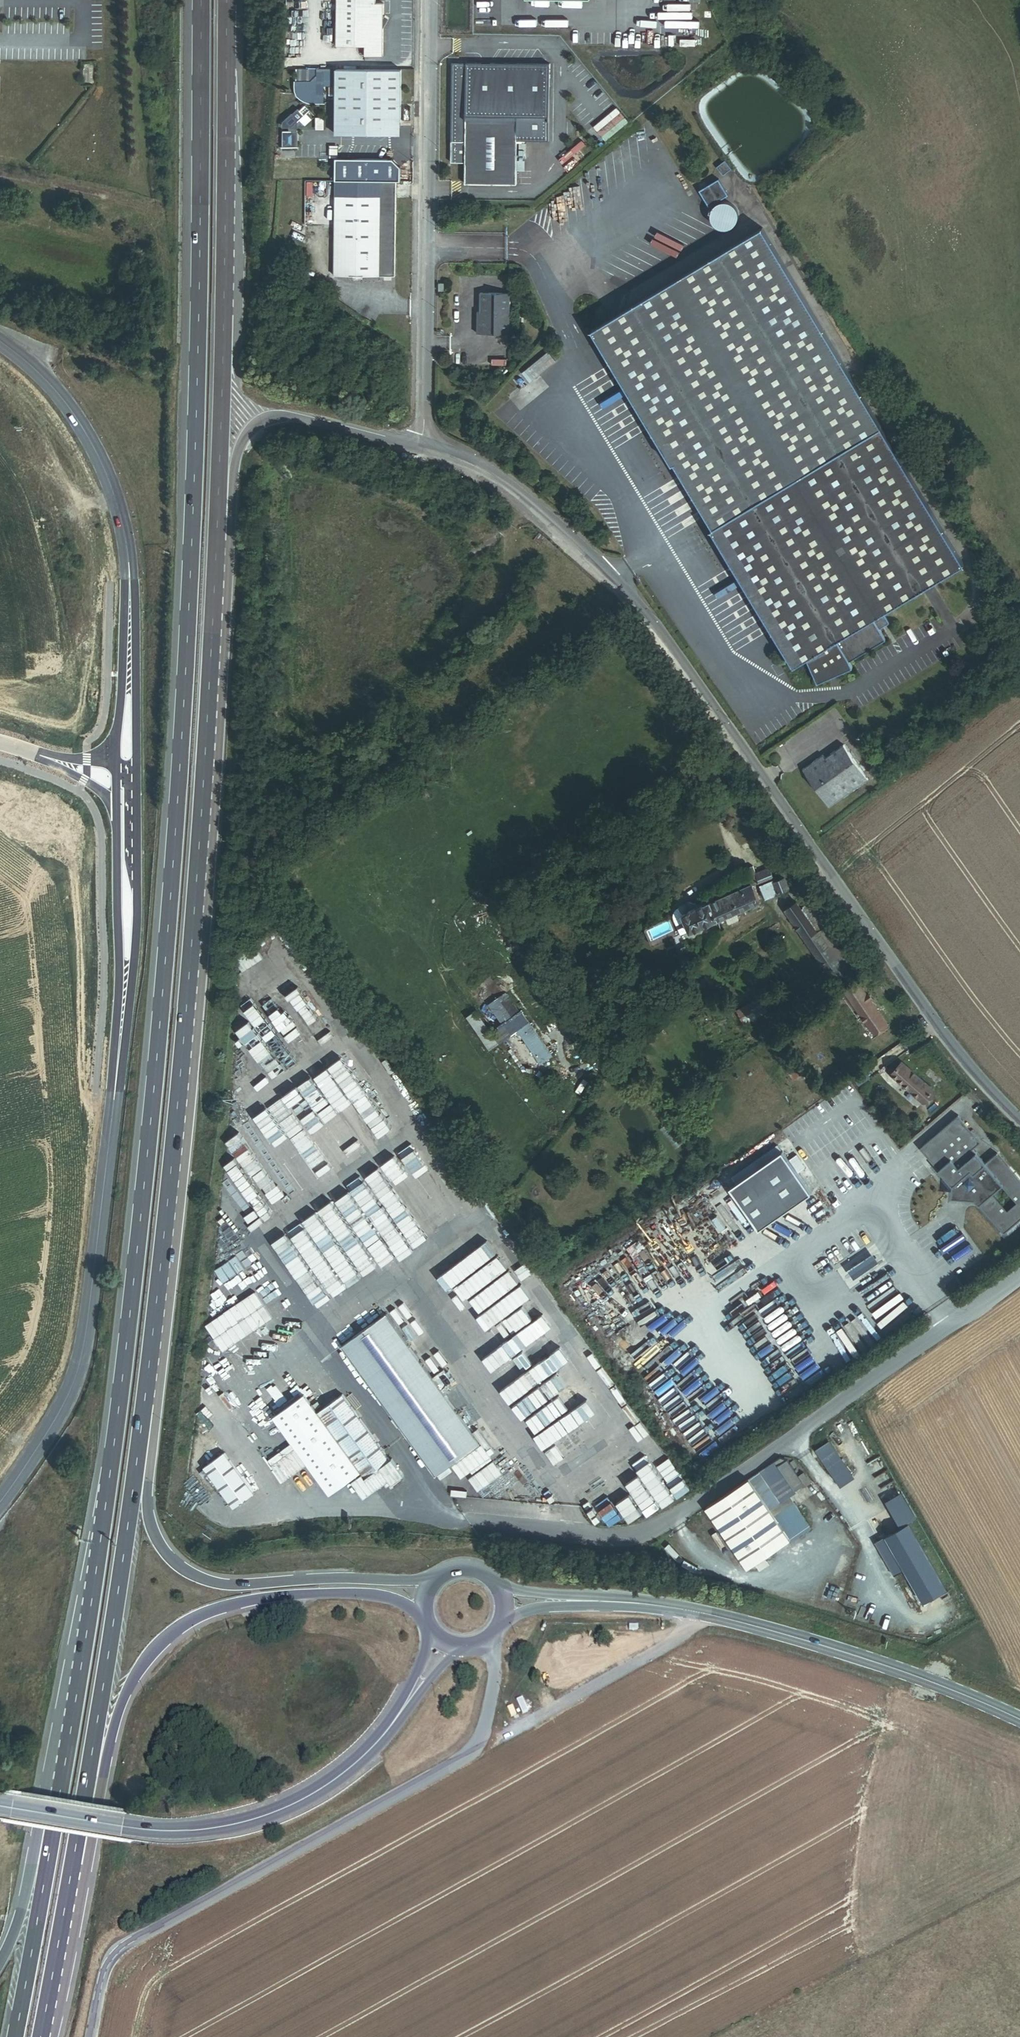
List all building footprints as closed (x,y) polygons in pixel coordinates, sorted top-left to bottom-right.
[(376,0),(337,0),(336,45),(365,45),(365,55),(383,55),(383,28),(388,20),(383,17),(384,3),(376,3),(376,0)] [(657,26),(694,27),(694,0),(657,0),(657,26)] [(551,117),(550,63),(467,63),(467,116),(543,117),(551,117)] [(402,126),(403,68),(338,69),(337,134),(393,135),(402,126)] [(335,101),(335,70),(296,69),(295,103),(324,104),(324,101),(335,101)] [(286,130),(311,118),(307,110),(282,121),(286,130)] [(610,114),(593,128),(605,142),(629,123),(621,113),(614,119),(610,114)] [(519,181),(518,137),(551,136),(551,117),(543,117),(467,116),(467,141),(452,141),(452,163),(467,163),(467,181),(519,181)] [(283,132),(282,147),(297,148),(298,133),(283,132)] [(563,165),(586,146),(579,139),(557,158),(563,165)] [(336,160),(336,180),(398,181),(400,181),(400,168),(393,160),(336,160)] [(397,276),(398,181),(336,180),(335,275),(353,276),(353,279),(361,279),(361,276),(397,276)] [(719,181),(699,193),(709,209),(729,197),(719,181)] [(592,312),(674,451),(676,450),(715,516),(713,516),(794,655),(806,648),(837,629),(874,608),(949,564),(965,554),(883,414),(864,426),(831,369),(833,368),(747,221),(592,312)] [(512,293),(482,292),(481,306),(486,306),(486,311),(478,311),(477,332),(510,333),(512,293)] [(874,608),(837,629),(850,651),(887,629),(874,608)] [(837,629),(806,648),(821,673),(852,655),(850,651),(837,629)] [(844,734),(830,744),(832,746),(827,750),(823,744),(813,751),(812,750),(804,756),(805,757),(803,759),(804,760),(803,761),(810,771),(811,771),(829,796),(868,769),(844,734)] [(760,884),(771,878),(766,868),(754,874),(760,884)] [(765,893),(777,887),(771,878),(760,884),(765,893)] [(737,913),(758,904),(751,887),(723,899),(712,903),(720,921),(726,918),(737,913)] [(688,934),(720,921),(712,903),(695,911),(690,899),(676,905),(681,917),(688,934)] [(834,982),(848,970),(802,909),(798,912),(793,905),(781,914),(834,982)] [(737,913),(726,918),(729,925),(731,925),(739,922),(740,920),(737,913)] [(676,939),(688,934),(681,917),(669,923),(676,939)] [(746,1010),(771,996),(763,983),(739,998),(746,1010)] [(286,1070),(333,1037),(297,987),(283,997),(287,1002),(269,1015),(267,1011),(251,1022),(255,1027),(239,1038),(253,1059),(244,1065),(255,1081),(266,1074),(270,1080),(286,1069),(286,1070)] [(877,1042),(889,1033),(860,995),(848,1003),(877,1042)] [(526,1076),(547,1060),(505,999),(483,1016),(526,1076)] [(352,1103),(330,1065),(314,1073),(336,1112),(352,1103)] [(935,1094),(902,1067),(892,1079),(920,1102),(924,1097),(929,1101),(935,1094)] [(363,1083),(349,1094),(375,1130),(390,1119),(363,1083)] [(328,1171),(289,1107),(299,1101),(293,1091),(270,1105),(315,1179),(328,1171)] [(929,1101),(924,1097),(920,1102),(925,1106),(929,1101)] [(221,1209),(239,1239),(262,1226),(258,1220),(273,1211),(269,1204),(283,1196),(279,1189),(293,1181),(277,1153),(288,1147),(270,1116),(255,1125),(259,1132),(230,1148),(241,1167),(227,1175),(233,1185),(222,1191),(229,1204),(221,1209)] [(997,1160),(985,1170),(973,1156),(981,1149),(971,1137),(970,1139),(966,1135),(968,1134),(958,1122),(922,1153),(932,1165),(934,1163),(937,1167),(933,1170),(952,1192),(952,1198),(954,1202),(960,1206),(974,1207),(1004,1242),(1019,1228),(1019,1187),(997,1160)] [(455,1207),(409,1142),(396,1150),(442,1216),(455,1207)] [(758,1166),(783,1149),(778,1142),(754,1159),(758,1166)] [(812,1191),(783,1149),(758,1166),(754,1159),(732,1175),(736,1181),(730,1185),(759,1227),(801,1199),(812,1191)] [(382,1160),(429,1234),(443,1225),(396,1151),(382,1160)] [(937,1167),(934,1163),(932,1165),(922,1153),(920,1155),(933,1170),(937,1167)] [(351,1183),(390,1239),(402,1231),(363,1175),(351,1183)] [(319,1209),(341,1248),(355,1240),(333,1201),(319,1209)] [(408,1229),(420,1221),(411,1209),(399,1217),(408,1229)] [(288,1233),(315,1274),(330,1264),(337,1275),(350,1266),(316,1215),(301,1224),(288,1233)] [(427,1308),(457,1288),(466,1302),(489,1287),(486,1283),(501,1273),(485,1249),(417,1294),(427,1308)] [(479,1357),(540,1319),(520,1288),(519,1289),(511,1276),(438,1323),(457,1353),(471,1345),(479,1357)] [(476,1436),(388,1314),(344,1346),(437,1475),(465,1455),(481,1443),(476,1436)] [(477,1380),(551,1337),(543,1323),(469,1366),(477,1380)] [(495,1391),(548,1361),(540,1348),(487,1378),(495,1391)] [(519,1423),(584,1379),(564,1350),(537,1369),(547,1382),(508,1408),(519,1423)] [(391,1459),(343,1392),(318,1411),(305,1392),(302,1394),(300,1391),(275,1410),(277,1413),(274,1415),(330,1493),(362,1470),(367,1477),(391,1459)] [(582,1419),(598,1409),(591,1397),(575,1407),(582,1419)] [(571,1434),(581,1448),(611,1425),(601,1412),(571,1434)] [(562,1430),(572,1425),(567,1416),(557,1422),(562,1430)] [(503,1465),(508,1461),(509,1458),(501,1448),(496,1451),(482,1432),(476,1436),(481,1443),(465,1455),(473,1468),(483,1461),(490,1471),(493,1471),(495,1470),(499,1475),(504,1471),(505,1467),(503,1465)] [(610,1460),(644,1511),(659,1502),(664,1510),(687,1495),(647,1435),(610,1460)] [(825,1479),(853,1465),(839,1438),(811,1452),(825,1479)] [(290,1446),(267,1463),(282,1484),(305,1468),(290,1446)] [(255,1491),(225,1451),(205,1465),(234,1506),(255,1491)] [(624,1520),(628,1527),(644,1517),(605,1457),(588,1468),(597,1481),(584,1489),(592,1501),(610,1529),(624,1520)] [(810,1488),(802,1476),(790,1459),(780,1457),(748,1480),(772,1515),(799,1496),(810,1488)] [(472,1478),(463,1485),(472,1499),(482,1492),(472,1478)] [(792,1542),(772,1515),(748,1480),(716,1502),(705,1510),(749,1572),(792,1542)] [(486,1489),(495,1501),(505,1493),(496,1482),(486,1489)] [(289,1495),(294,1503),(306,1495),(301,1487),(289,1495)] [(819,1525),(799,1496),(772,1515),(792,1542),(793,1544),(819,1525)] [(893,1518),(903,1512),(894,1496),(884,1502),(893,1518)] [(946,1592),(908,1526),(886,1539),(924,1605),(946,1592)] [(839,1588),(845,1590),(850,1576),(844,1573),(839,1588)] [(824,1599),(830,1600),(834,1586),(828,1585),(824,1599)]
